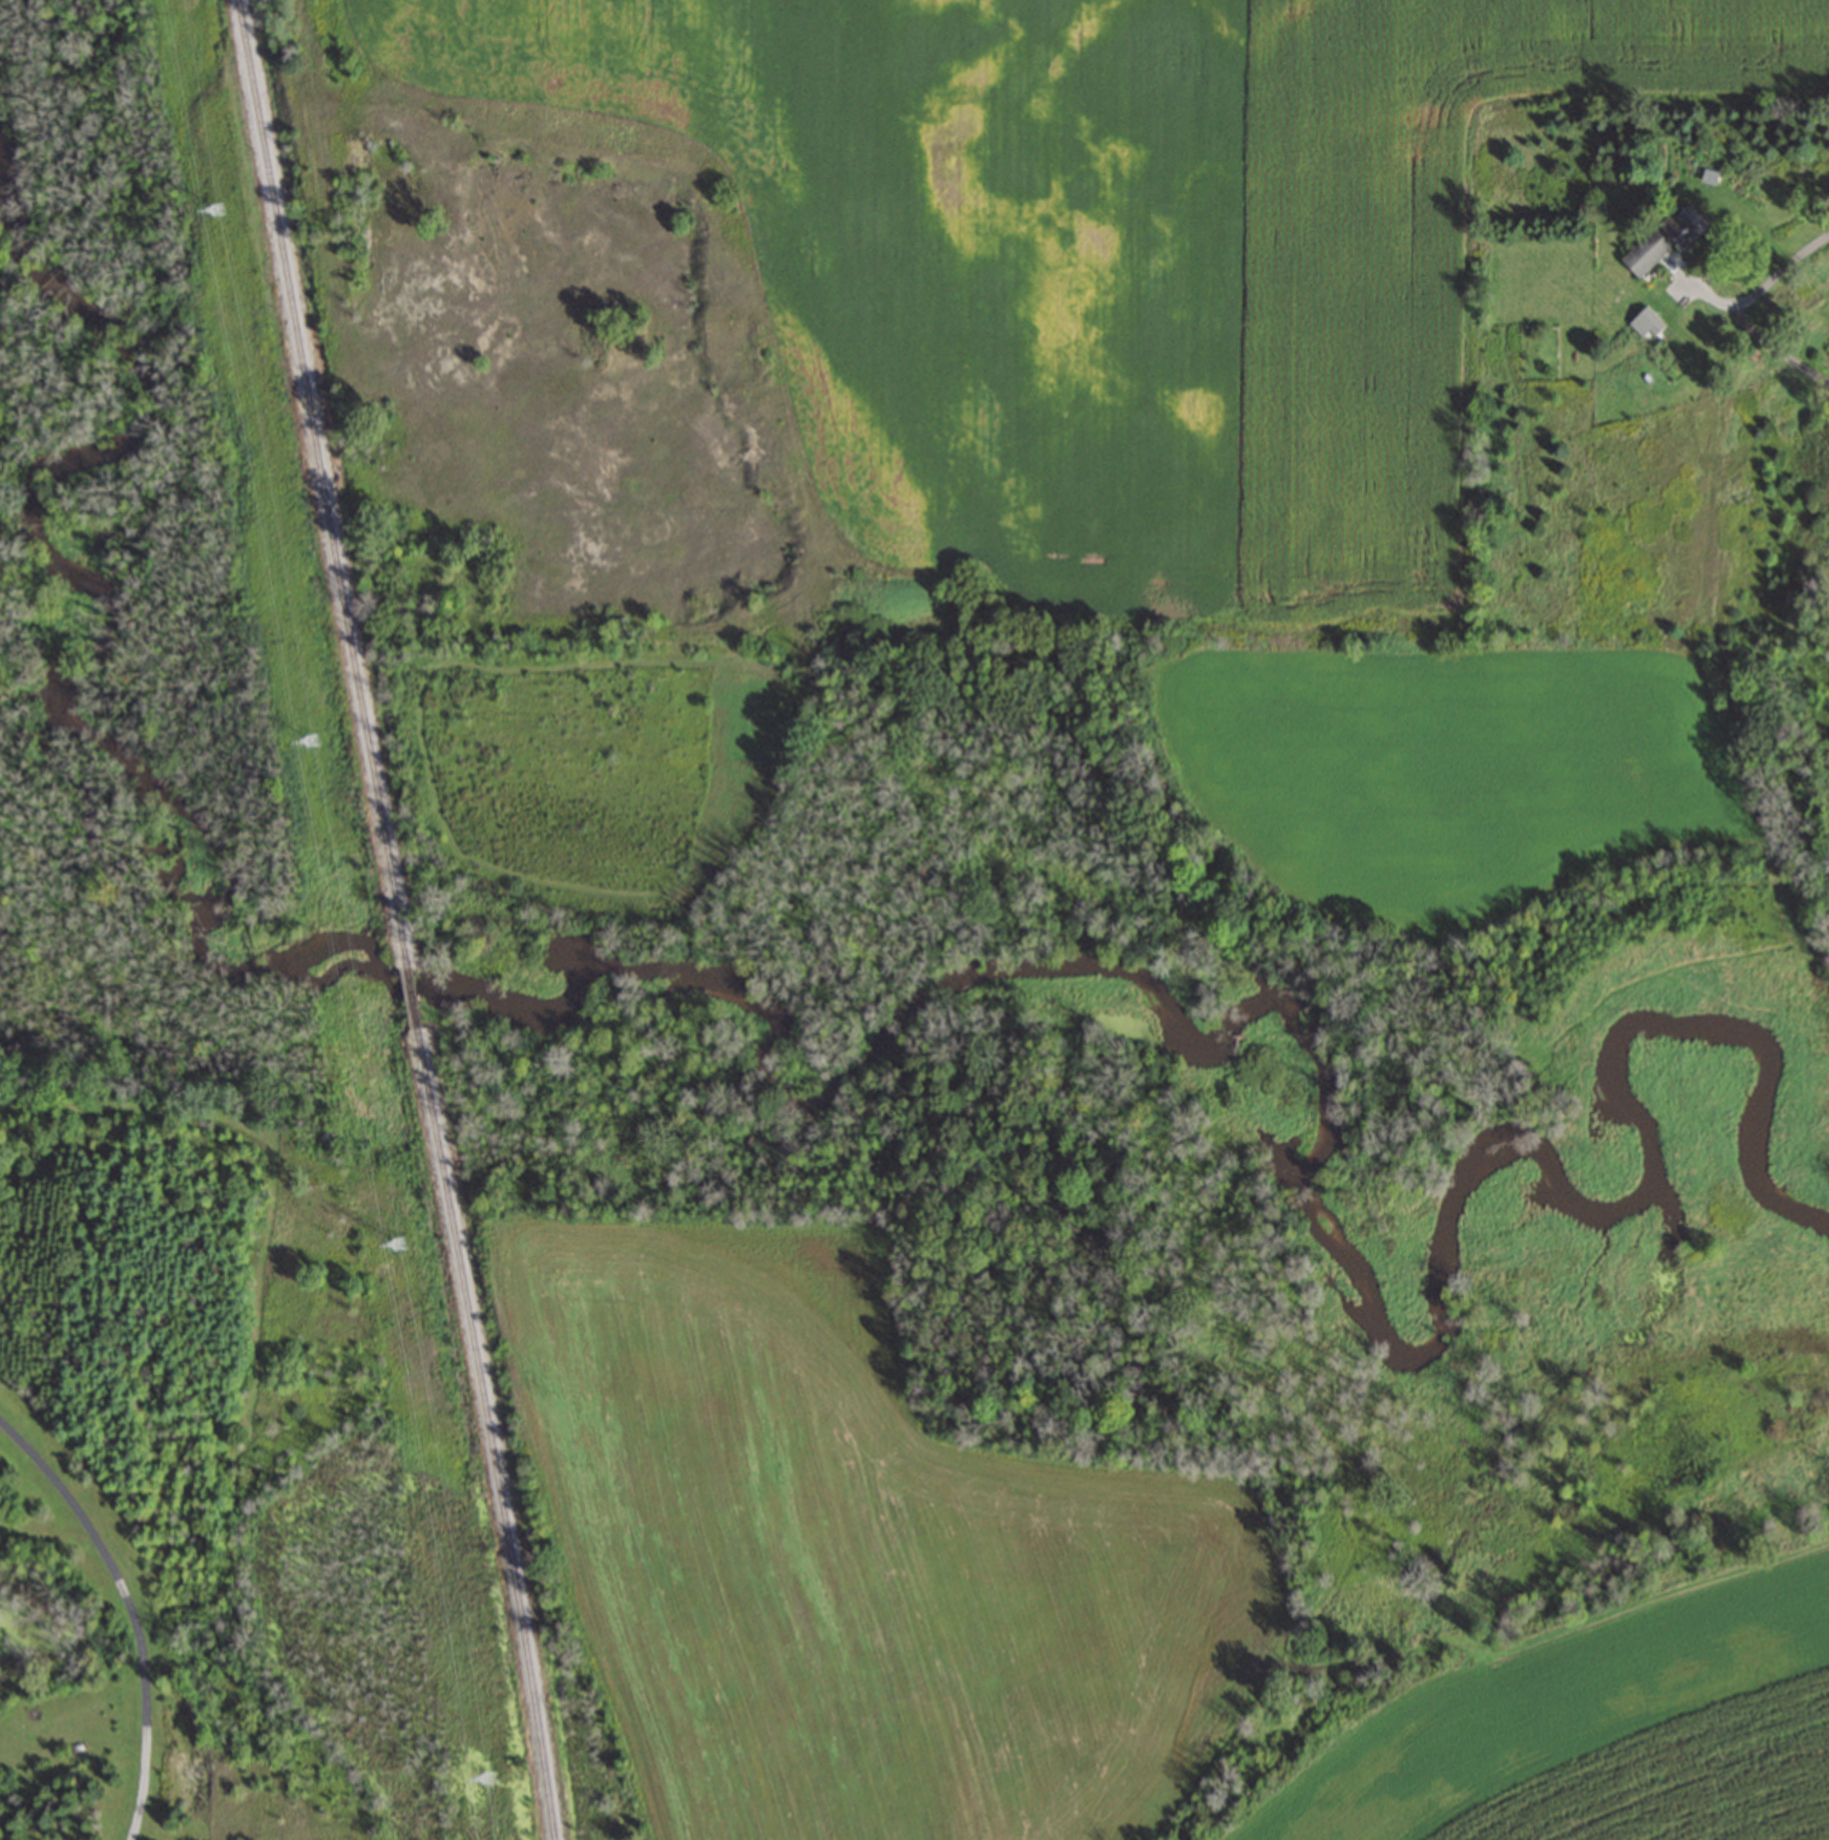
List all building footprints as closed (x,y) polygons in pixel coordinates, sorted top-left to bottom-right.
[(1679,250),(1707,224),(1682,198),(1618,259),(1636,278),(1672,243),(1679,250)] [(1643,340),(1662,321),(1644,304),(1626,322),(1643,340)]
